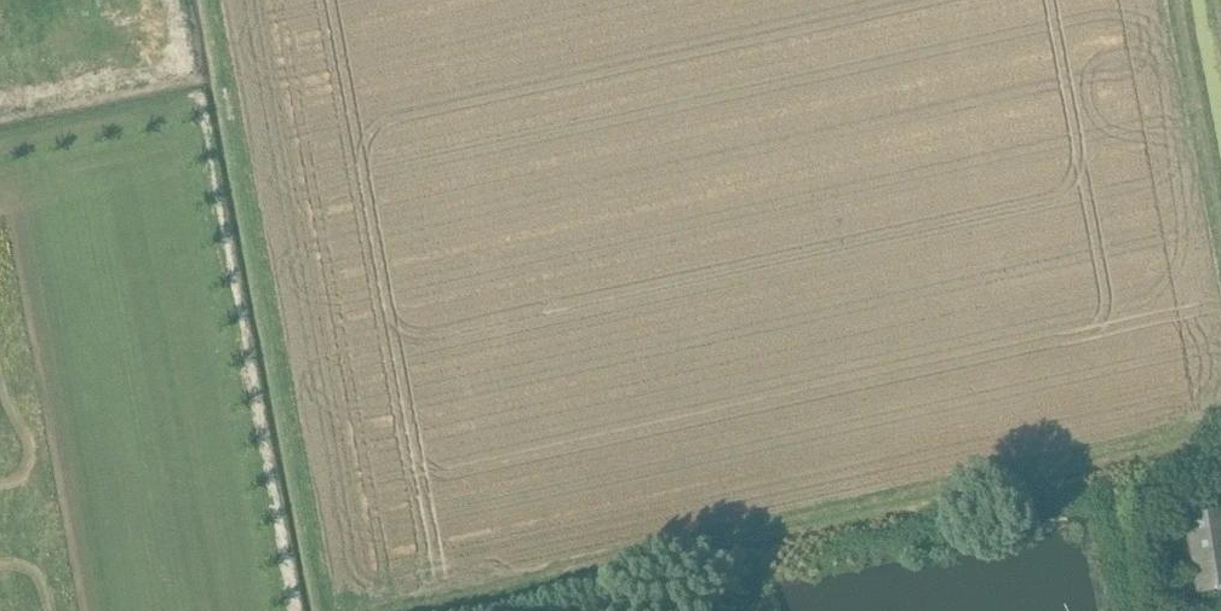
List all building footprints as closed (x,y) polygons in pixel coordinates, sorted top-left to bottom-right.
[(1214,494),(1176,500),(1179,517),(1186,516),(1199,593),(1220,590),(1220,511),(1216,511),(1214,494)]
